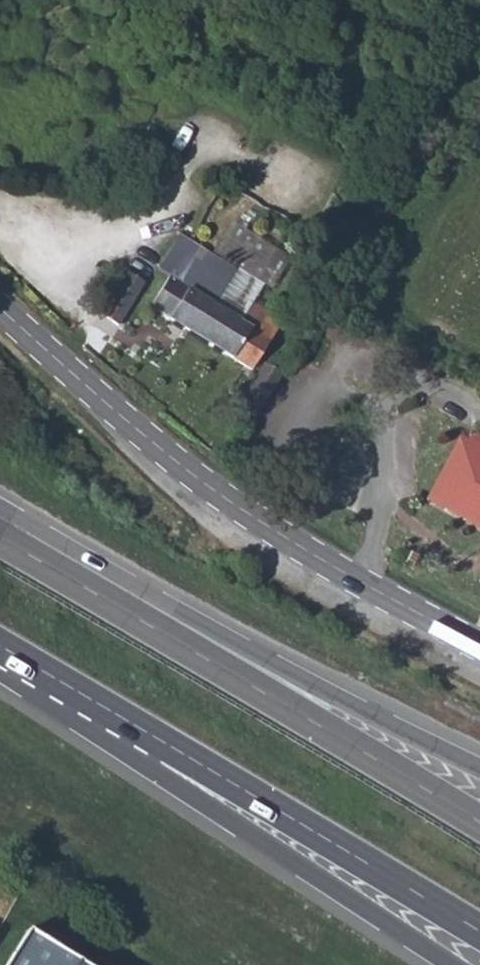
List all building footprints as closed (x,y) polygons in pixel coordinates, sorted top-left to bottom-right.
[(179,324),(252,367),(284,317),(253,299),(243,317),(214,301),(229,274),(184,248),(152,302),(179,324)] [(100,310),(118,322),(142,281),(125,269),(100,310)] [(239,403),(255,415),(259,416),(284,371),(264,361),(239,403)] [(479,503),(479,444),(467,437),(463,446),(458,444),(438,480),(479,503)] [(438,480),(426,501),(479,530),(479,503),(438,480)] [(21,932),(2,964),(74,964),(21,932)]
